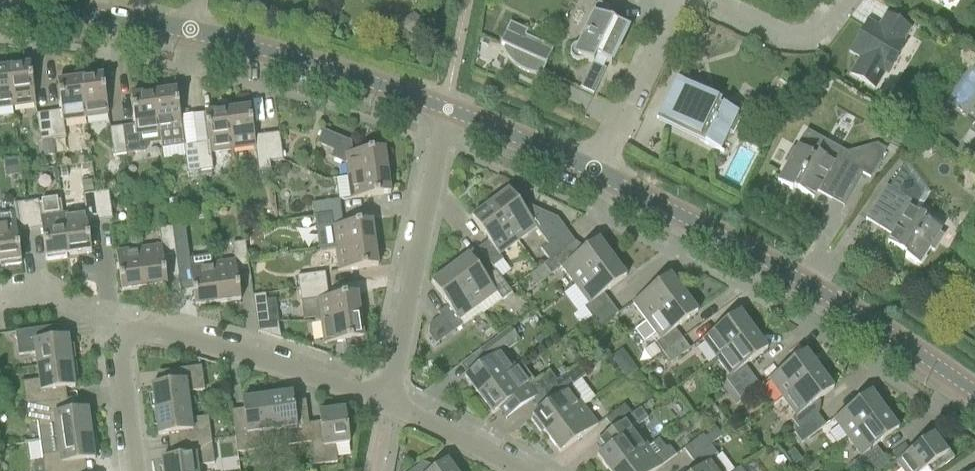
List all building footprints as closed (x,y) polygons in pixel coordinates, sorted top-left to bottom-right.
[(581,61),(583,60),(592,64),(580,89),(593,95),(605,70),(603,69),(606,63),(610,65),(628,29),(605,18),(609,9),(597,3),(577,44),(575,45),(574,45),(573,46),(571,48),(570,49),(570,50),(570,51),(569,53),(570,54),(570,56),(571,57),(571,58),(573,60),(575,61),(577,61),(579,61),(580,61),(581,61)] [(865,28),(850,52),(860,58),(850,75),(867,85),(874,89),(884,73),(888,75),(906,44),(903,42),(910,29),(903,25),(886,15),(878,28),(868,21),(865,28)] [(700,22),(690,25),(694,39),(704,36),(700,22)] [(506,32),(500,45),(504,46),(502,50),(504,54),(506,57),(509,60),(511,63),(514,66),(518,68),(521,70),(525,72),(529,74),(533,75),(537,75),(541,75),(554,49),(525,36),(527,31),(510,23),(506,32)] [(30,65),(7,68),(12,108),(35,105),(30,65)] [(12,108),(7,68),(0,69),(0,109),(12,108)] [(661,111),(657,118),(692,134),(706,141),(704,144),(719,151),(729,132),(733,134),(738,123),(740,119),(736,118),(737,114),(719,105),(721,101),(705,94),(707,89),(678,75),(661,111)] [(103,76),(80,79),(85,119),(108,116),(103,76)] [(61,111),(49,113),(52,140),(65,139),(63,122),(85,119),(80,79),(57,82),(61,111)] [(153,93),(160,142),(161,149),(183,146),(186,174),(200,172),(196,145),(184,146),(180,117),(176,90),(153,93)] [(149,144),(160,142),(153,93),(131,96),(134,125),(122,127),(126,155),(143,152),(149,144)] [(250,108),(227,111),(232,151),(254,148),(258,173),(271,171),(270,163),(266,135),(254,137),(250,108)] [(208,143),(196,145),(200,172),(213,171),(210,153),(232,151),(227,111),(204,114),(208,143)] [(52,140),(49,113),(36,114),(39,142),(52,140)] [(204,114),(180,117),(184,146),(208,143),(204,114)] [(113,157),(126,155),(122,127),(109,129),(113,157)] [(963,144),(974,153),(974,130),(974,129),(963,144)] [(346,165),(347,177),(387,172),(384,149),(352,153),(351,143),(322,131),(317,144),(333,151),(330,158),(346,165)] [(793,188),(806,196),(813,199),(817,191),(831,199),(849,165),(869,177),(885,148),(878,144),(844,153),(806,132),(795,150),(791,148),(783,163),(787,165),(777,183),(792,191),(793,188)] [(279,133),(266,135),(270,163),(283,161),(279,133)] [(52,142),(42,144),(43,156),(53,155),(52,142)] [(865,220),(891,236),(887,243),(906,255),(904,258),(919,267),(930,248),(934,251),(942,237),(939,234),(940,231),(923,221),(925,216),(913,209),(923,194),(902,167),(889,188),(886,186),(865,220)] [(387,172),(347,177),(351,200),(390,194),(387,172)] [(90,181),(81,182),(82,195),(92,194),(90,181)] [(540,249),(549,261),(574,242),(557,219),(532,208),(525,213),(508,190),(490,204),(518,242),(535,229),(547,243),(540,249)] [(108,192),(95,194),(99,221),(112,219),(108,192)] [(85,212),(63,215),(68,255),(91,252),(87,223),(99,221),(95,194),(92,194),(82,195),(85,212)] [(60,198),(25,203),(29,230),(41,229),(46,261),(66,258),(65,255),(68,255),(63,215),(60,198)] [(311,204),(313,217),(314,217),(341,213),(339,200),(311,204)] [(0,264),(0,267),(21,265),(17,232),(29,230),(25,203),(12,205),(14,214),(0,215),(0,264)] [(499,256),(518,242),(490,204),(471,218),(488,241),(478,248),(492,268),(502,260),(499,256)] [(341,213),(314,217),(319,251),(335,249),(374,244),(371,221),(342,225),(341,213)] [(185,226),(172,227),(175,255),(188,254),(185,226)] [(161,246),(139,249),(144,289),(167,286),(163,257),(175,255),(172,227),(158,229),(161,246)] [(561,268),(575,286),(612,258),(598,240),(575,257),(568,247),(543,265),(551,275),(561,268)] [(234,261),(212,264),(217,304),(240,301),(236,272),(249,270),(248,263),(245,242),(232,244),(234,261)] [(374,244),(335,249),(338,272),(377,267),(374,244)] [(144,289),(139,249),(116,252),(121,292),(144,289)] [(252,251),(247,251),(248,262),(258,260),(257,254),(252,251)] [(468,255),(449,269),(477,307),(496,293),(501,301),(512,293),(495,271),(485,278),(468,255)] [(211,256),(188,259),(189,267),(192,287),(195,307),(217,304),(212,264),(211,256)] [(584,308),(591,318),(611,304),(603,294),(626,277),(612,258),(575,286),(588,305),(584,308)] [(477,307),(449,269),(431,283),(448,306),(437,313),(440,317),(429,324),(428,336),(435,345),(462,325),(459,321),(477,307)] [(297,277),(299,289),(326,286),(325,273),(297,277)] [(632,303),(646,322),(684,294),(670,275),(632,303)] [(326,286),(299,289),(300,302),(301,308),(314,319),(315,323),(320,322),(360,316),(357,294),(328,298),(326,286)] [(257,333),(281,340),(278,321),(269,322),(265,294),(252,296),(257,333)] [(655,344),(663,354),(682,339),(675,330),(698,313),(684,294),(646,322),(655,334),(660,340),(655,344)] [(611,304),(591,318),(599,328),(618,314),(611,304)] [(702,340),(716,359),(753,331),(739,312),(702,340)] [(360,316),(320,322),(324,345),(344,342),(345,349),(368,346),(364,316),(360,317),(360,316)] [(646,322),(634,331),(642,341),(646,341),(655,334),(646,322)] [(487,361),(464,378),(478,397),(516,369),(502,350),(506,347),(508,349),(520,341),(510,328),(499,337),(496,339),(479,351),(487,361)] [(35,354),(37,367),(71,363),(71,360),(74,360),(73,347),(69,347),(68,338),(40,341),(39,329),(15,333),(18,356),(35,354)] [(725,380),(733,390),(752,376),(745,366),(767,350),(753,331),(716,359),(729,377),(725,380)] [(682,339),(663,354),(670,364),(689,350),(682,339)] [(768,380),(782,398),(819,370),(805,352),(768,380)] [(22,383),(25,406),(49,403),(47,391),(75,388),(73,378),(77,377),(75,365),(71,365),(71,363),(37,367),(39,381),(22,383)] [(480,399),(477,401),(487,415),(490,413),(492,415),(499,410),(506,420),(533,400),(548,389),(567,375),(559,365),(540,379),(534,383),(521,365),(516,369),(478,397),(480,399)] [(532,416),(546,435),(583,407),(570,388),(586,376),(578,366),(567,375),(548,389),(555,399),(532,416)] [(154,409),(155,411),(189,406),(187,393),(204,391),(201,367),(177,370),(179,382),(151,386),(153,396),(149,396),(151,409),(154,409)] [(791,420),(799,430),(818,416),(811,406),(833,389),(819,370),(782,398),(796,417),(791,420)] [(752,376),(733,390),(740,400),(760,386),(752,376)] [(287,446),(310,443),(311,442),(308,419),(296,421),(292,394),(282,395),(282,391),(269,393),(269,397),(267,397),(271,431),(285,429),(287,446)] [(833,420),(847,439),(884,411),(870,392),(833,420)] [(258,433),(271,431),(267,397),(265,397),(264,394),(251,396),(252,399),(242,400),(246,428),(234,429),(237,453),(260,450),(258,433)] [(37,423),(40,442),(91,435),(91,433),(94,432),(92,419),(89,420),(88,410),(60,414),(59,402),(49,403),(25,406),(27,420),(37,423)] [(605,419),(612,429),(632,415),(624,405),(605,419)] [(186,432),(187,444),(211,441),(208,418),(191,420),(189,406),(155,411),(155,413),(152,414),(153,427),(157,426),(158,436),(186,432)] [(311,442),(310,443),(314,466),(337,463),(335,446),(349,444),(344,410),(341,410),(341,407),(328,409),(328,412),(319,413),(322,441),(311,442)] [(583,407),(546,435),(560,454),(597,426),(583,407)] [(595,442),(602,452),(597,456),(608,470),(616,470),(648,447),(634,429),(639,425),(648,419),(640,409),(632,415),(612,429),(595,442)] [(856,460),(864,470),(883,456),(876,446),(898,430),(884,411),(847,439),(861,457),(856,460)] [(818,416),(799,430),(794,434),(801,444),(825,426),(818,416)] [(684,450),(691,460),(710,445),(722,436),(717,429),(705,438),(703,435),(684,450)] [(902,470),(937,470),(954,459),(946,448),(944,449),(933,434),(909,452),(896,461),(895,462),(902,470)] [(67,464),(94,460),(93,450),(97,450),(95,437),(91,437),(91,435),(40,442),(42,461),(33,466),(34,470),(68,470),(67,464)] [(197,467),(214,465),(211,441),(187,444),(189,456),(161,460),(163,470),(159,470),(198,470),(197,467)] [(713,459),(718,455),(710,445),(691,460),(698,470),(696,470),(722,470),(713,459)] [(896,461),(909,452),(904,445),(891,454),(896,461)] [(616,470),(655,470),(662,466),(676,456),(671,448),(665,448),(655,456),(648,447),(616,470)] [(864,470),(884,470),(890,466),(883,456),(864,470)] [(446,461),(432,470),(454,470),(446,461)]
